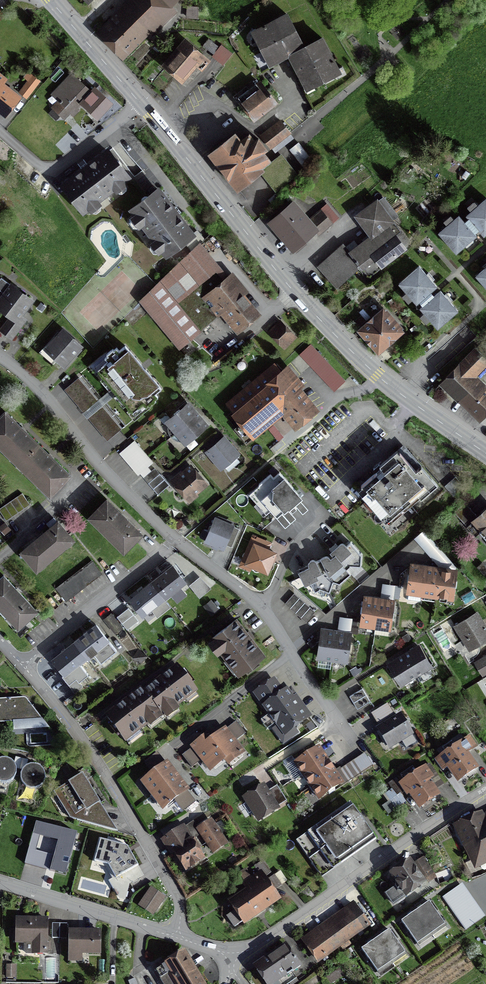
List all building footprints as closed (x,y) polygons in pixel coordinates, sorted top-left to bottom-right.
[(103,34),(121,53),(145,29),(152,36),(174,14),(169,8),(177,0),(138,0),(103,34)] [(196,19),(196,9),(187,8),(186,18),(196,19)] [(303,48),(286,15),(255,31),(259,38),(255,40),(265,59),(269,57),(272,64),(288,56),(303,48)] [(322,39),(303,48),(288,56),(304,87),(311,83),(313,87),(332,77),(330,74),(338,70),(322,39)] [(213,54),(211,57),(222,66),(231,55),(220,46),(218,49),(207,40),(203,46),(213,54)] [(207,63),(185,44),(166,67),(182,81),(195,67),(200,71),(207,63)] [(28,81),(19,93),(26,99),(39,82),(28,74),(24,79),(28,81)] [(54,93),(61,100),(52,109),(63,119),(79,101),(96,118),(109,105),(94,91),(91,94),(71,75),(54,93)] [(5,114),(17,99),(3,88),(5,86),(2,84),(5,80),(0,76),(0,110),(5,114)] [(252,96),(249,92),(238,100),(254,120),(275,103),(270,96),(269,96),(259,84),(256,86),(259,90),(252,96)] [(269,148),(289,133),(281,123),(261,138),(269,148)] [(239,143),(233,136),(209,154),(237,190),(265,168),(263,165),(268,161),(262,152),(265,150),(258,140),(254,143),(248,135),(239,143)] [(288,150),(303,169),(312,161),(298,143),(288,150)] [(75,203),(83,212),(88,208),(93,214),(96,214),(100,211),(100,208),(96,202),(114,188),(118,194),(121,194),(125,191),(126,188),(121,182),(127,178),(120,168),(120,165),(118,162),(114,162),(107,152),(62,186),(70,196),(69,199),(71,202),(75,203)] [(155,254),(161,249),(165,255),(175,248),(179,249),(182,246),(182,242),(192,235),(157,191),(148,198),(144,197),(141,199),(141,203),(131,211),(135,215),(129,220),(128,224),(133,230),(136,230),(143,226),(155,242),(150,246),(149,249),(153,254),(155,254)] [(438,234),(455,254),(464,246),(465,248),(472,242),(471,240),(475,236),(473,234),(475,232),(477,230),(483,236),(485,234),(485,199),(477,206),(475,204),(468,210),(470,212),(466,216),(468,219),(467,220),(465,221),(464,222),(463,223),(458,216),(453,220),(451,218),(444,224),(446,226),(438,234)] [(371,236),(355,248),(349,253),(344,248),(332,258),(330,256),(318,266),(336,286),(358,266),(367,277),(381,266),(382,266),(396,256),(395,255),(403,249),(400,246),(394,237),(399,234),(376,203),(357,217),(371,236)] [(308,223),(292,204),(268,225),(270,224),(272,227),(271,228),(280,238),(282,236),(293,249),(314,231),(318,235),(331,224),(320,212),(308,223)] [(223,282),(214,270),(196,250),(142,302),(180,346),(198,332),(225,310),(229,315),(225,319),(236,332),(257,315),(229,281),(227,279),(223,282)] [(482,267),(484,269),(475,277),(485,289),(485,264),(482,267)] [(426,275),(418,267),(398,284),(405,293),(403,295),(409,302),(412,300),(416,304),(418,302),(420,304),(422,307),(419,309),(423,313),(421,315),(427,322),(429,320),(437,329),(457,311),(449,303),(452,301),(445,294),(443,296),(439,291),(433,297),(432,296),(431,295),(430,294),(429,293),(436,287),(432,282),(434,281),(428,274),(426,275)] [(0,331),(10,339),(24,321),(23,321),(20,324),(16,321),(31,301),(11,286),(0,300),(0,309),(10,317),(0,331)] [(382,313),(361,331),(378,350),(398,332),(397,330),(386,317),(388,315),(386,312),(383,315),(382,313)] [(272,336),(284,348),(292,340),(281,327),(272,336)] [(57,341),(47,352),(63,367),(80,347),(62,331),(55,339),(57,341)] [(443,381),(479,416),(485,409),(485,394),(469,377),(485,361),(484,360),(485,359),(485,350),(480,344),(474,350),(473,350),(443,381)] [(346,380),(311,345),(301,355),(335,390),(346,380)] [(100,366),(136,409),(142,404),(145,407),(148,405),(149,406),(155,401),(154,400),(157,397),(154,394),(160,389),(124,346),(118,351),(116,348),(113,351),(112,349),(106,355),(107,356),(104,358),(106,361),(100,366)] [(249,431),(280,405),(297,425),(313,412),(281,374),(279,376),(271,368),(227,405),(242,423),(235,430),(246,443),(253,437),(249,431)] [(67,390),(84,412),(98,401),(80,380),(67,390)] [(167,432),(170,438),(196,415),(187,404),(179,411),(179,410),(173,415),(174,416),(166,422),(168,424),(167,428),(167,432)] [(91,419),(108,441),(122,430),(105,408),(91,419)] [(69,475),(4,413),(0,417),(0,448),(10,458),(13,456),(19,462),(15,466),(15,467),(19,462),(25,468),(23,470),(49,496),(69,475)] [(198,433),(205,426),(196,415),(170,438),(175,441),(179,442),(183,442),(185,444),(192,437),(193,438),(198,434),(198,433)] [(207,452),(221,468),(236,455),(223,439),(207,452)] [(169,485),(159,474),(131,441),(119,451),(134,468),(147,484),(152,489),(157,495),(169,485)] [(372,469),(375,473),(360,486),(388,518),(379,526),(389,538),(443,491),(411,454),(405,459),(399,452),(381,468),(378,465),(372,469)] [(179,472),(179,476),(172,482),(185,497),(191,492),(193,495),(205,485),(190,467),(184,473),(179,472)] [(276,517),(275,518),(284,529),(295,520),(286,509),(287,507),(292,512),(296,508),(302,515),(307,511),(298,500),(300,498),(279,473),(273,478),(270,475),(258,485),(261,488),(255,494),(276,517)] [(463,488),(454,477),(444,487),(453,497),(463,488)] [(0,508),(0,514),(5,521),(29,505),(21,494),(0,508)] [(123,550),(139,534),(106,501),(90,517),(123,550)] [(466,528),(475,537),(479,533),(485,540),(485,510),(466,528)] [(208,535),(206,541),(222,548),(226,541),(233,544),(237,535),(229,532),(232,527),(215,520),(212,526),(209,528),(207,532),(208,535)] [(72,540),(57,522),(21,552),(36,570),(72,540)] [(455,568),(430,538),(426,534),(423,531),(413,540),(415,541),(416,543),(418,545),(420,547),(427,555),(439,569),(452,571),(455,568)] [(337,547),(335,544),(328,549),(334,556),(338,560),(338,561),(346,569),(350,567),(349,566),(360,567),(361,556),(350,543),(345,547),(343,545),(341,544),(337,547)] [(259,570),(260,570),(266,572),(274,554),(254,545),(247,560),(246,559),(244,563),(252,567),(252,569),(253,571),(255,572),(258,572),(259,570)] [(325,557),(315,563),(321,576),(328,572),(333,582),(338,584),(350,574),(346,569),(338,561),(338,560),(334,556),(330,560),(327,557),(325,557)] [(82,587),(100,573),(91,561),(73,575),(82,587)] [(319,589),(329,592),(333,582),(328,572),(321,576),(315,563),(313,561),(310,561),(309,564),(310,567),(307,569),(306,566),(298,570),(305,584),(309,582),(314,592),(319,590),(319,589)] [(485,576),(485,575),(485,568),(482,563),(477,567),(485,576)] [(421,594),(425,567),(411,565),(410,575),(407,575),(406,582),(409,582),(407,592),(408,592),(407,600),(419,602),(421,594)] [(141,615),(162,598),(184,581),(172,567),(162,575),(151,584),(142,592),(130,601),(141,615)] [(438,569),(425,567),(421,594),(435,596),(438,569)] [(452,571),(439,569),(438,569),(435,596),(434,599),(444,600),(444,598),(451,599),(452,588),(455,589),(456,582),(453,581),(455,574),(452,571)] [(55,589),(64,601),(82,587),(73,575),(55,589)] [(3,577),(0,579),(0,612),(4,617),(7,615),(17,626),(15,628),(17,626),(18,627),(35,611),(3,577)] [(204,588),(195,577),(190,581),(199,592),(204,588)] [(381,585),(380,592),(393,593),(394,586),(381,585)] [(392,601),(393,593),(380,592),(379,600),(392,601)] [(314,613),(309,608),(304,603),(299,599),(293,594),(284,605),(287,607),(290,609),(292,611),(295,614),(298,616),(300,618),(303,621),(305,623),(314,613)] [(367,626),(367,628),(374,629),(378,600),(364,598),(363,608),(360,607),(359,614),(362,615),(360,625),(367,626)] [(379,600),(378,600),(374,629),(375,627),(388,629),(390,619),(392,619),(393,612),(391,612),(392,601),(379,600)] [(454,627),(463,641),(465,639),(471,649),(485,640),(485,630),(484,627),(483,628),(474,614),(454,627)] [(121,628),(110,615),(104,620),(114,633),(121,628)] [(338,622),(337,625),(337,629),(336,633),(349,635),(350,627),(351,619),(338,618),(338,622)] [(262,656),(235,620),(211,639),(238,675),(262,656)] [(74,643),(74,644),(64,651),(53,660),(64,675),(64,674),(62,672),(67,668),(69,670),(85,658),(86,659),(108,642),(95,626),(85,634),(74,643)] [(318,647),(319,648),(318,658),(324,659),(324,661),(331,662),(335,633),(321,631),(320,641),(319,641),(318,647)] [(336,633),(335,633),(331,662),(338,663),(338,661),(345,662),(347,652),(348,652),(349,645),(348,645),(349,635),(336,633)] [(397,660),(388,665),(400,684),(415,675),(430,666),(418,647),(410,652),(403,656),(397,660)] [(139,664),(146,657),(138,650),(132,658),(139,664)] [(485,673),(485,657),(475,663),(482,675),(485,673)] [(176,668),(144,693),(160,714),(162,717),(195,692),(176,668)] [(78,676),(73,671),(64,679),(68,684),(78,676)] [(255,694),(270,715),(267,717),(273,725),(275,723),(284,735),(309,717),(295,698),(292,700),(286,691),(282,694),(273,681),(255,694)] [(351,701),(353,703),(355,707),(356,710),(369,702),(365,695),(361,689),(349,697),(351,701)] [(125,741),(160,714),(144,693),(141,690),(106,717),(125,741)] [(20,719),(21,727),(45,725),(25,699),(0,700),(0,720),(20,719)] [(399,717),(378,730),(389,747),(409,735),(410,735),(399,717)] [(207,736),(206,737),(227,764),(241,754),(223,731),(210,741),(207,736)] [(227,764),(206,737),(193,747),(210,769),(223,759),(227,764)] [(469,739),(442,757),(459,780),(477,768),(467,753),(471,751),(472,751),(476,749),(469,739)] [(337,777),(333,772),(330,766),(326,760),(322,755),(318,748),(309,754),(308,752),(302,756),(304,758),(295,764),(299,770),(297,771),(301,777),(305,783),(307,782),(311,787),(309,788),(312,794),(314,793),(318,799),(327,793),(328,795),(334,791),(333,789),(341,783),(337,777)] [(372,766),(364,754),(340,770),(348,782),(372,766)] [(4,784),(8,784),(11,782),(14,779),(16,775),(16,771),(15,766),(12,763),(9,760),(4,759),(0,760),(0,784),(4,784)] [(409,797),(412,795),(420,807),(438,794),(428,779),(435,774),(426,761),(416,768),(419,772),(416,774),(412,769),(400,778),(410,792),(407,794),(409,797)] [(20,774),(20,778),(20,782),(22,786),(25,788),(29,790),(32,790),(36,790),(40,788),(42,785),(44,781),(45,777),(43,773),(41,769),(37,767),(33,765),(29,766),(25,768),(22,771),(20,774)] [(171,772),(165,765),(143,782),(153,795),(163,808),(185,791),(180,784),(175,778),(171,772)] [(99,804),(81,775),(57,790),(76,821),(109,830),(111,822),(110,821),(103,819),(105,812),(104,812),(98,810),(99,804)] [(404,791),(395,779),(388,784),(392,790),(386,795),(395,808),(403,802),(398,795),(404,791)] [(276,809),(262,787),(244,798),(258,820),(276,809)] [(338,860),(341,864),(375,840),(350,804),(303,836),(319,858),(328,852),(336,862),(338,860)] [(458,828),(467,846),(485,837),(485,821),(483,823),(480,817),(458,828)] [(212,852),(225,843),(211,822),(198,831),(212,852)] [(66,875),(77,833),(51,826),(48,837),(58,840),(53,859),(50,871),(66,875)] [(184,827),(165,839),(185,870),(201,859),(190,842),(193,841),(193,840),(184,827)] [(467,846),(476,864),(485,860),(485,837),(467,846)] [(116,880),(138,869),(127,849),(101,840),(94,863),(109,868),(116,880)] [(419,871),(420,870),(426,878),(432,874),(423,859),(414,864),(419,871)] [(393,905),(423,884),(409,863),(391,875),(398,886),(385,895),(393,905)] [(235,910),(226,917),(234,928),(277,898),(272,892),(280,886),(273,876),(265,882),(263,879),(269,874),(264,866),(261,867),(260,865),(256,868),(260,873),(251,879),(246,872),(239,876),(245,884),(243,885),(248,893),(232,905),(235,910)] [(464,931),(484,918),(461,884),(442,897),(464,931)] [(152,915),(163,899),(150,890),(139,906),(152,915)] [(304,942),(318,961),(368,926),(353,905),(346,910),(304,942)] [(410,917),(402,922),(417,945),(430,936),(443,927),(428,905),(422,909),(415,914),(410,917)] [(46,920),(16,920),(15,942),(26,943),(24,944),(24,952),(26,954),(46,954),(46,920)] [(99,932),(69,932),(69,954),(99,954),(99,932)] [(367,946),(361,951),(376,973),(389,964),(402,955),(387,933),(381,937),(374,942),(367,946)] [(255,968),(266,983),(286,983),(288,983),(282,974),(298,963),(286,947),(255,968)] [(182,954),(154,971),(160,980),(153,983),(200,983),(182,954)] [(342,975),(339,970),(325,979),(329,983),(342,975)] [(140,974),(133,976),(136,983),(144,983),(140,974)]
